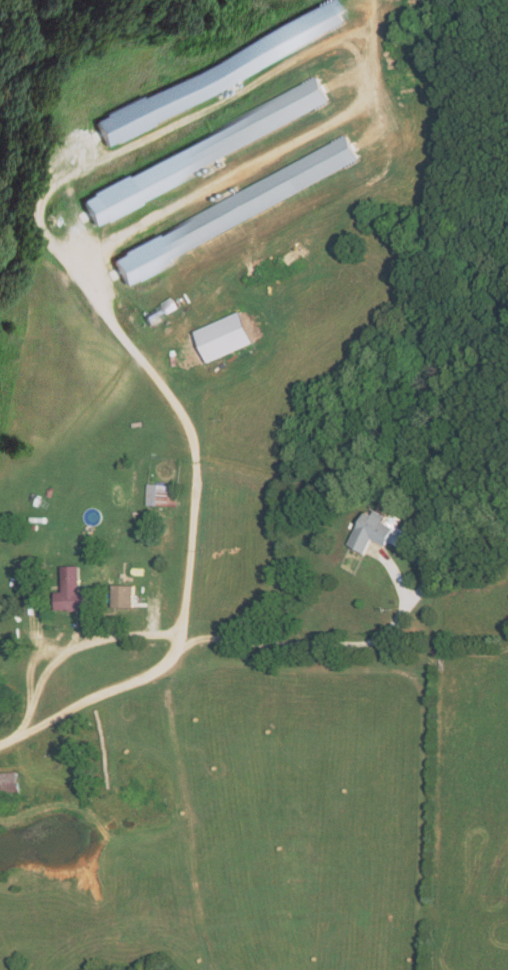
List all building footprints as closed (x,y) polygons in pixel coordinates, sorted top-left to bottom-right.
[(347,30),(335,5),(92,114),(104,139),(347,30)] [(334,110),(322,84),(78,192),(90,218),(334,110)] [(363,165),(351,140),(110,255),(123,281),(363,165)] [(158,307),(162,317),(180,309),(175,299),(158,307)] [(143,316),(146,323),(158,317),(154,311),(143,316)] [(256,345),(243,313),(195,331),(208,364),(256,345)] [(178,506),(179,485),(147,483),(146,504),(178,506)] [(352,544),(368,552),(375,536),(402,549),(411,531),(389,521),(390,516),(371,507),(352,544)] [(89,608),(88,590),(77,591),(76,565),(59,565),(59,591),(53,591),(53,609),(89,608)] [(110,605),(138,605),(137,594),(132,594),(132,584),(110,584),(110,605)] [(18,772),(0,773),(0,794),(18,793),(18,772)]
